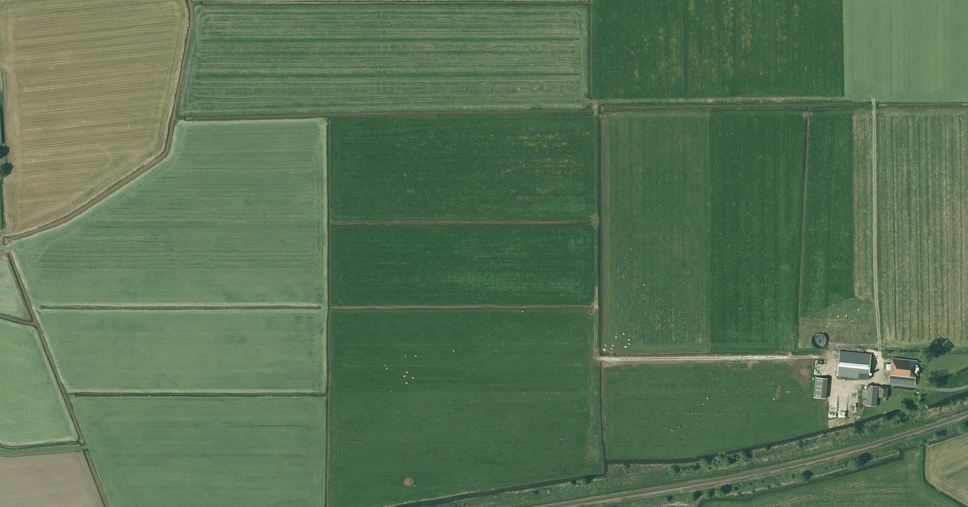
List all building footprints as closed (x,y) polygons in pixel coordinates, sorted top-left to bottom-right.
[(868,379),(872,354),(840,350),(837,375),(868,379)] [(918,374),(919,363),(917,362),(917,361),(892,359),(892,363),(890,363),(890,365),(886,365),(886,370),(890,371),(889,383),(915,385),(916,374),(918,374)] [(828,378),(815,377),(813,397),(826,398),(828,378)] [(876,406),(878,386),(868,385),(867,389),(863,389),(862,398),(867,398),(866,405),(876,406)] [(887,397),(888,387),(879,386),(879,397),(884,397),(884,400),(886,400),(886,397),(887,397)]
